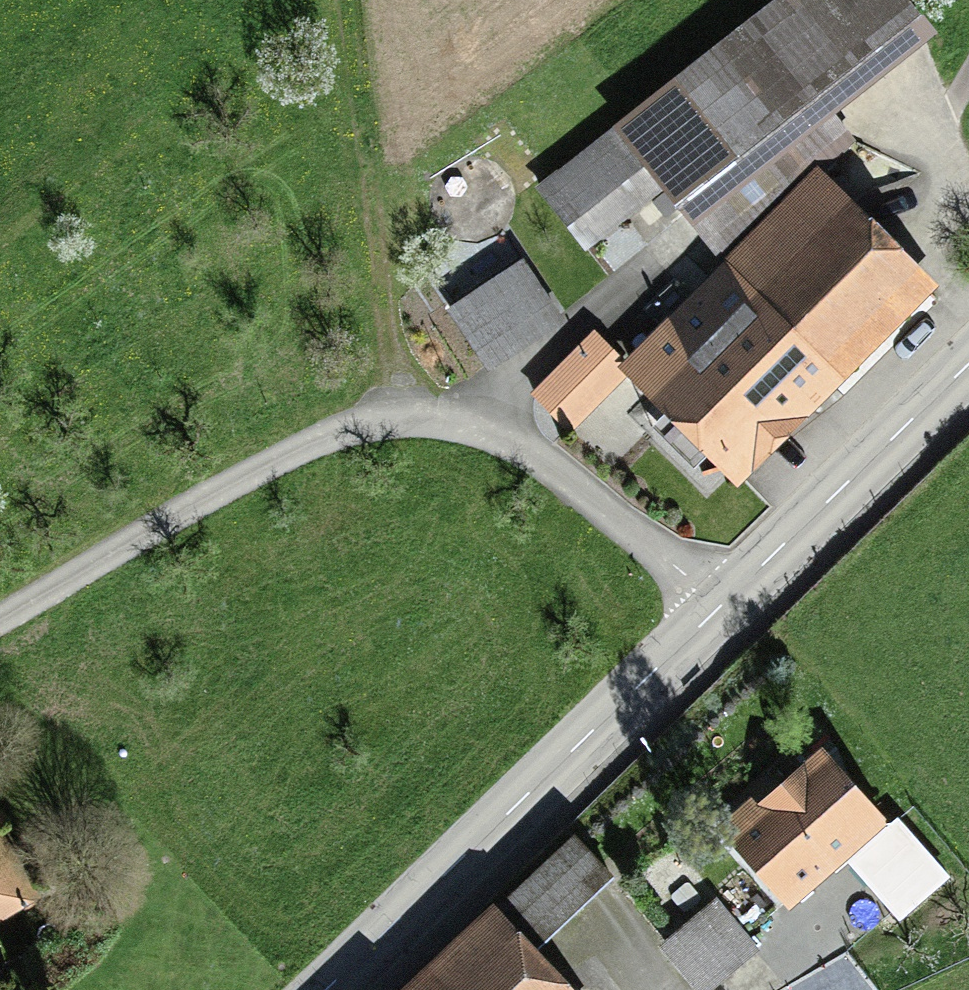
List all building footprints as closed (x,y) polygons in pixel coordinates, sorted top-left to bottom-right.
[(936,39),(905,0),(778,0),(536,192),(585,254),(683,178),(699,199),(675,214),(723,266),(817,171),(822,176),(825,175),(803,147),(936,39)] [(739,492),(938,291),(822,176),(817,171),(723,266),(625,364),(618,372),(626,380),(739,492)] [(490,376),(565,327),(520,258),(456,299),(460,306),(449,313),(490,376)] [(571,436),(626,380),(618,372),(625,364),(594,334),(532,397),(571,436)] [(890,816),(822,739),(757,796),(751,790),(715,822),(788,905),(845,856),(890,816)] [(899,918),(952,872),(897,810),(890,816),(845,856),(899,918)] [(40,896),(0,831),(0,920),(40,896)] [(540,945),(613,879),(573,836),(499,907),(495,902),(404,989),(582,989),(540,945)] [(760,947),(718,893),(659,939),(699,989),(706,989),(760,947)]
